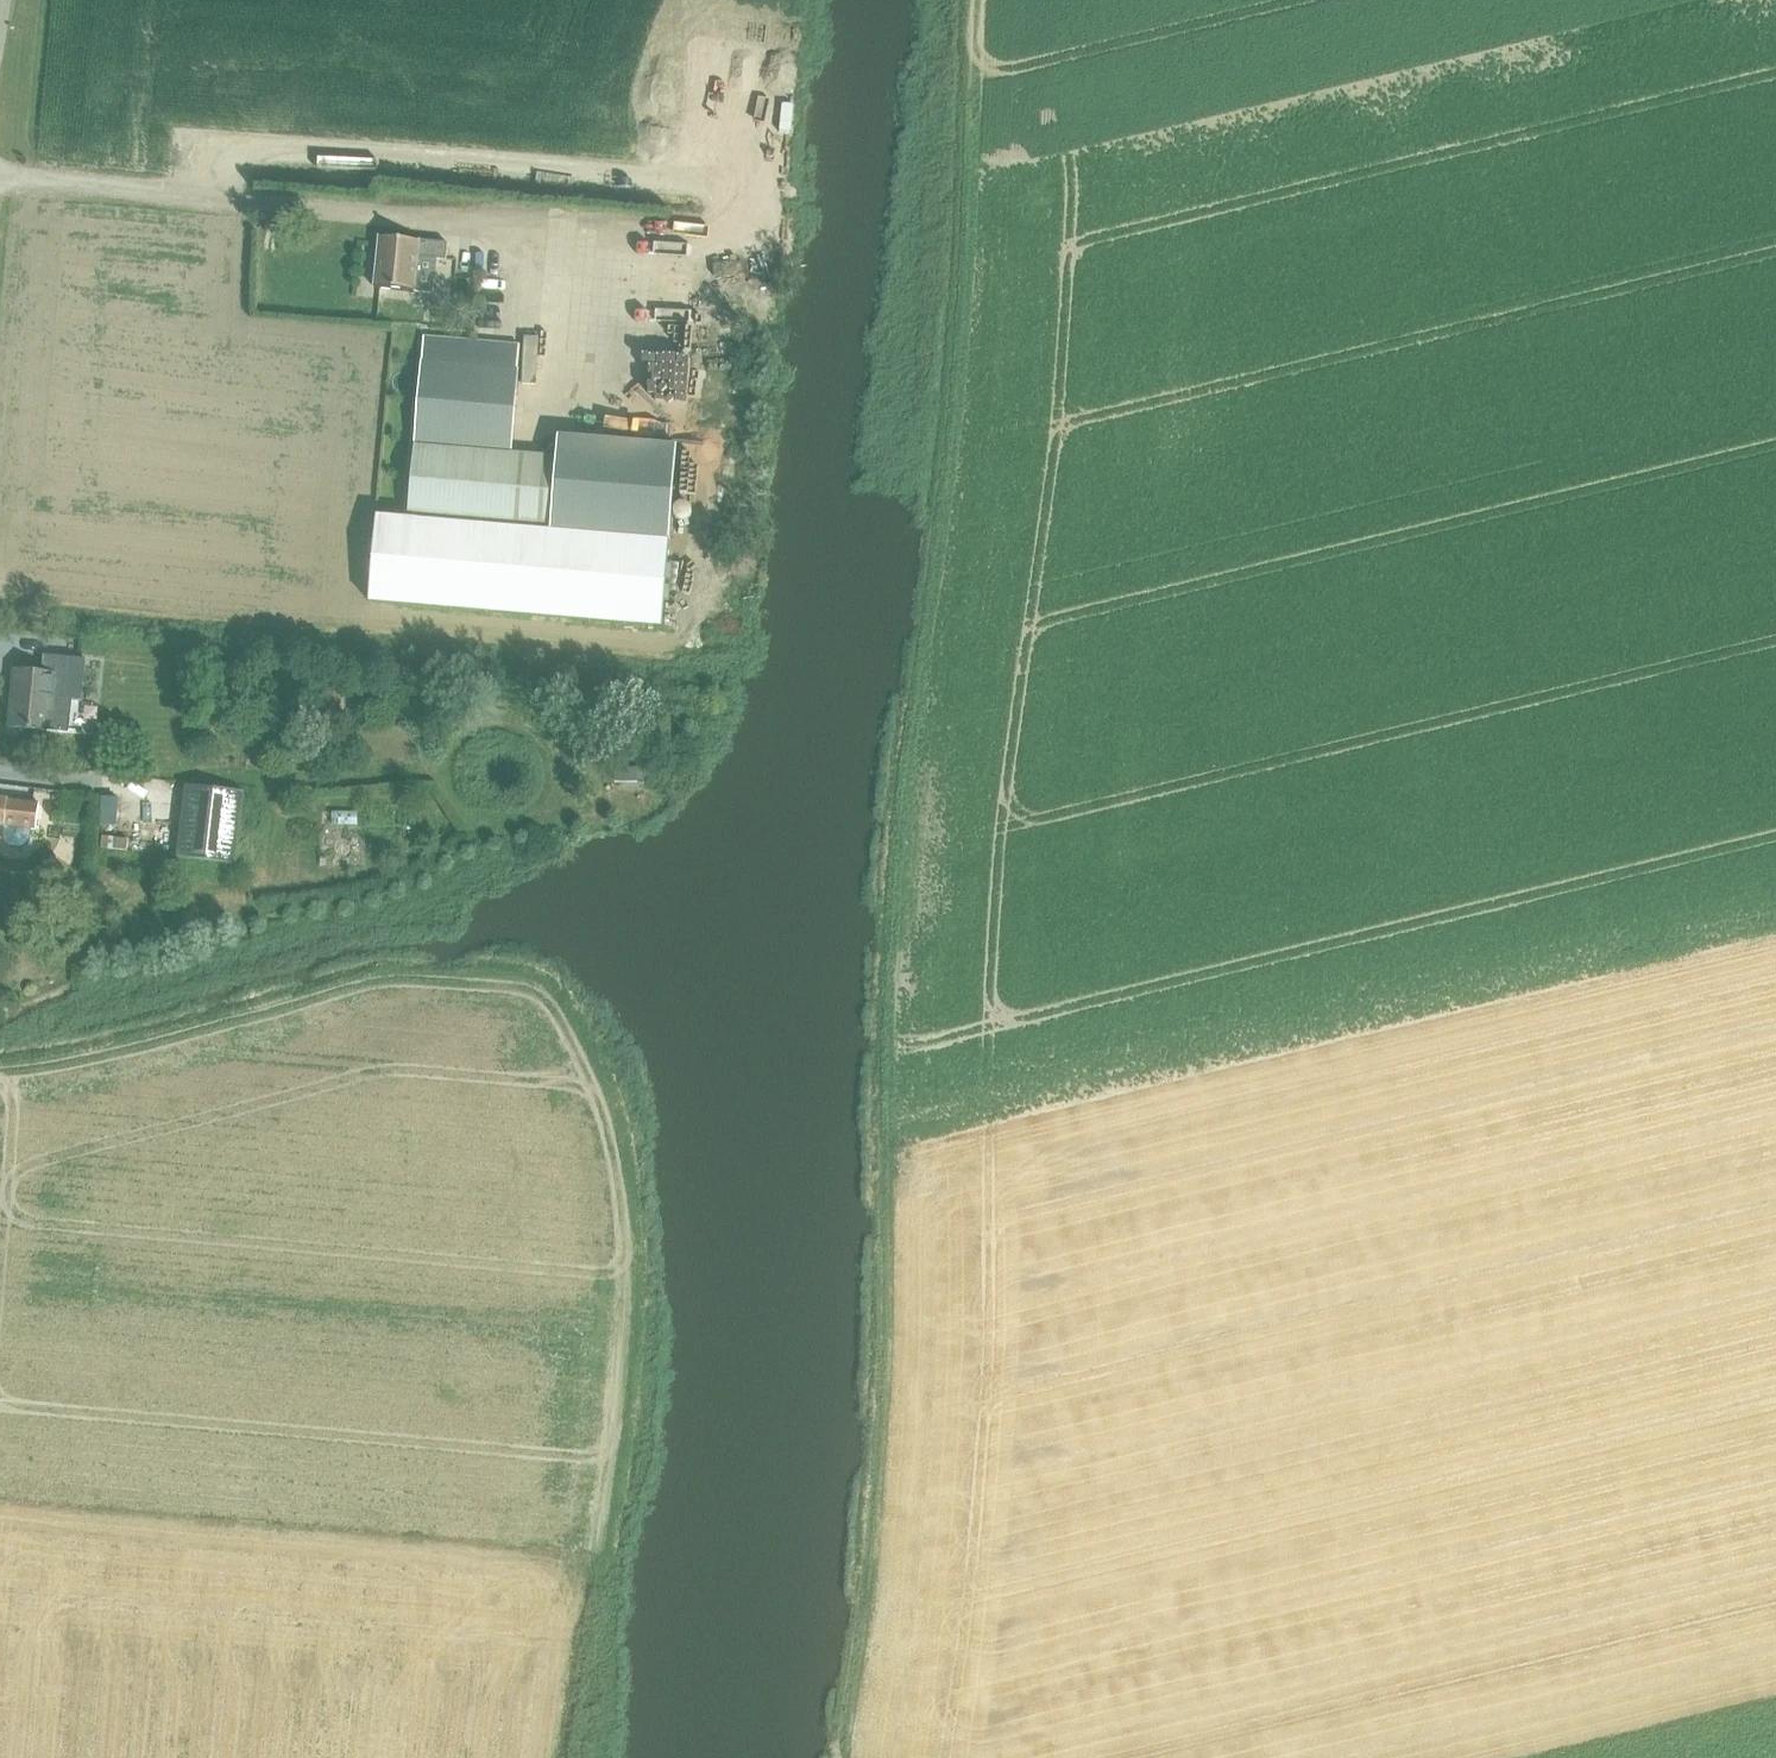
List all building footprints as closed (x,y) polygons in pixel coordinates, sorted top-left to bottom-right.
[(379,238),(374,288),(415,292),(433,294),(436,257),(446,258),(448,244),(379,238)] [(449,315),(451,297),(437,296),(436,314),(449,315)] [(647,307),(645,320),(675,323),(676,310),(647,307)] [(661,338),(662,324),(631,324),(631,337),(661,338)] [(412,483),(409,517),(550,529),(556,457),(549,457),(511,454),(518,370),(519,357),(520,349),(520,346),(495,344),(471,342),(460,341),(424,338),(423,349),(422,361),(422,362),(419,403),(415,442),(412,483)] [(556,457),(550,529),(670,539),(670,538),(671,532),(678,446),(558,436),(556,457)] [(674,511),(673,514),(674,516),(675,519),(677,521),(680,522),(682,523),(685,522),(688,521),(690,519),(691,516),(691,514),(691,511),(690,508),(688,506),(685,505),(682,505),(680,505),(677,506),(675,508),(674,511)] [(372,581),(370,602),(662,626),(669,541),(377,517),(372,581)] [(16,672),(10,727),(50,732),(53,698),(72,700),(82,701),(86,659),(44,654),(42,674),(16,672)] [(340,684),(326,684),(326,702),(340,702),(340,684)] [(188,784),(179,860),(238,867),(246,791),(188,784)] [(108,829),(110,798),(91,797),(90,828),(108,829)] [(5,827),(4,834),(4,839),(7,843),(11,846),(21,848),(25,845),(29,842),(30,837),(31,829),(36,830),(39,804),(0,799),(0,826),(5,827)] [(347,826),(348,810),(321,809),(321,825),(347,826)] [(172,908),(172,923),(184,923),(184,908),(172,908)]
